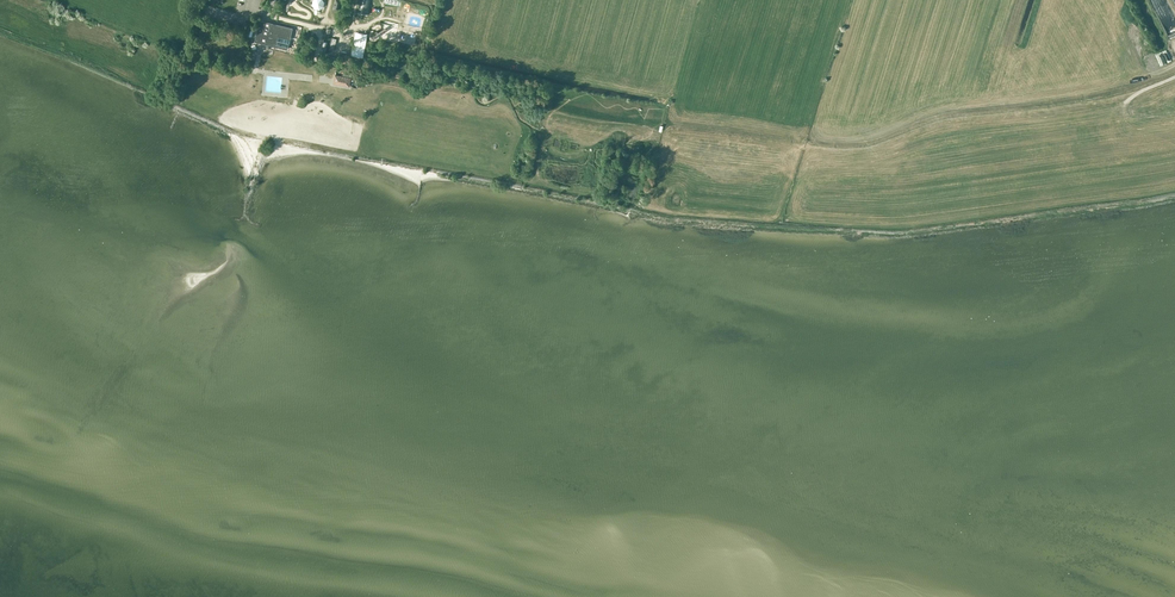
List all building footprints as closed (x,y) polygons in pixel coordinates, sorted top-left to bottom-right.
[(333,9),(339,10),(341,0),(335,0),(333,9)] [(363,12),(367,0),(362,0),(359,11),(363,12)] [(255,41),(287,49),(293,28),(260,19),(255,41)] [(1166,29),(1168,35),(1174,32),(1174,25),(1166,29)] [(338,59),(346,60),(348,53),(340,51),(338,59)] [(335,75),(333,83),(334,83),(334,82),(349,84),(349,86),(350,77),(335,75)]
